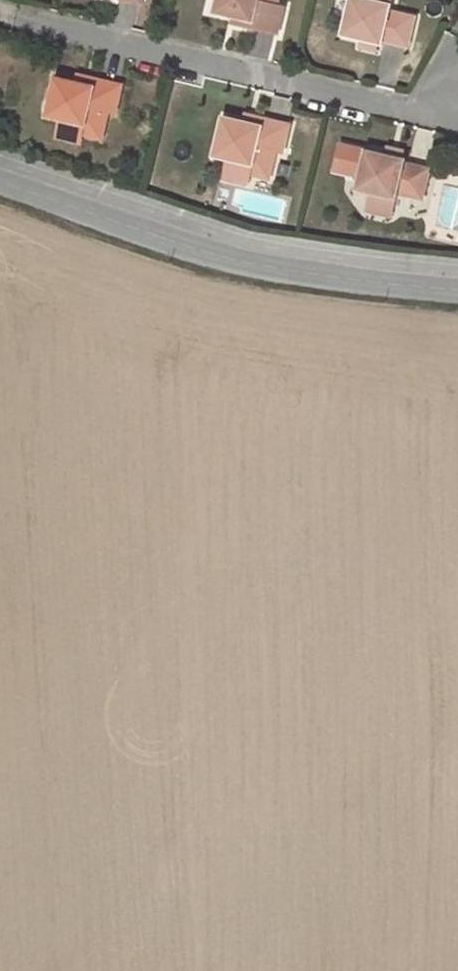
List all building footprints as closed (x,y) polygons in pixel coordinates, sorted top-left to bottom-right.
[(217,11),(235,16),(251,19),(249,26),(279,33),(286,5),(279,3),(279,0),(220,0),(217,11)] [(346,33),(364,37),(382,41),(385,42),(385,38),(410,44),(417,15),(392,9),(394,0),(353,0),(346,33)] [(251,19),(235,16),(234,23),(249,26),(251,19)] [(380,49),(382,41),(364,37),(362,45),(380,49)] [(93,84),(95,77),(79,74),(77,81),(93,84)] [(77,81),(59,76),(50,115),(62,118),(60,127),(87,133),(104,137),(110,111),(118,113),(124,84),(95,77),(93,84),(77,81)] [(261,124),(262,117),(247,113),(245,120),(261,124)] [(245,120),(227,116),(218,155),(230,158),(228,167),(254,173),(272,177),(278,151),(285,152),(292,124),(262,117),(261,124),(245,120)] [(87,133),(60,127),(58,135),(84,142),(87,133)] [(388,153),(405,158),(407,151),(389,146),(388,153)] [(388,153),(370,149),(360,188),(373,191),(370,200),(397,207),(401,191),(425,197),(432,168),(407,162),(408,158),(405,158),(388,153)] [(254,173),(228,167),(226,175),(253,181),(254,173)] [(397,207),(370,200),(368,208),(395,215),(397,207)]
